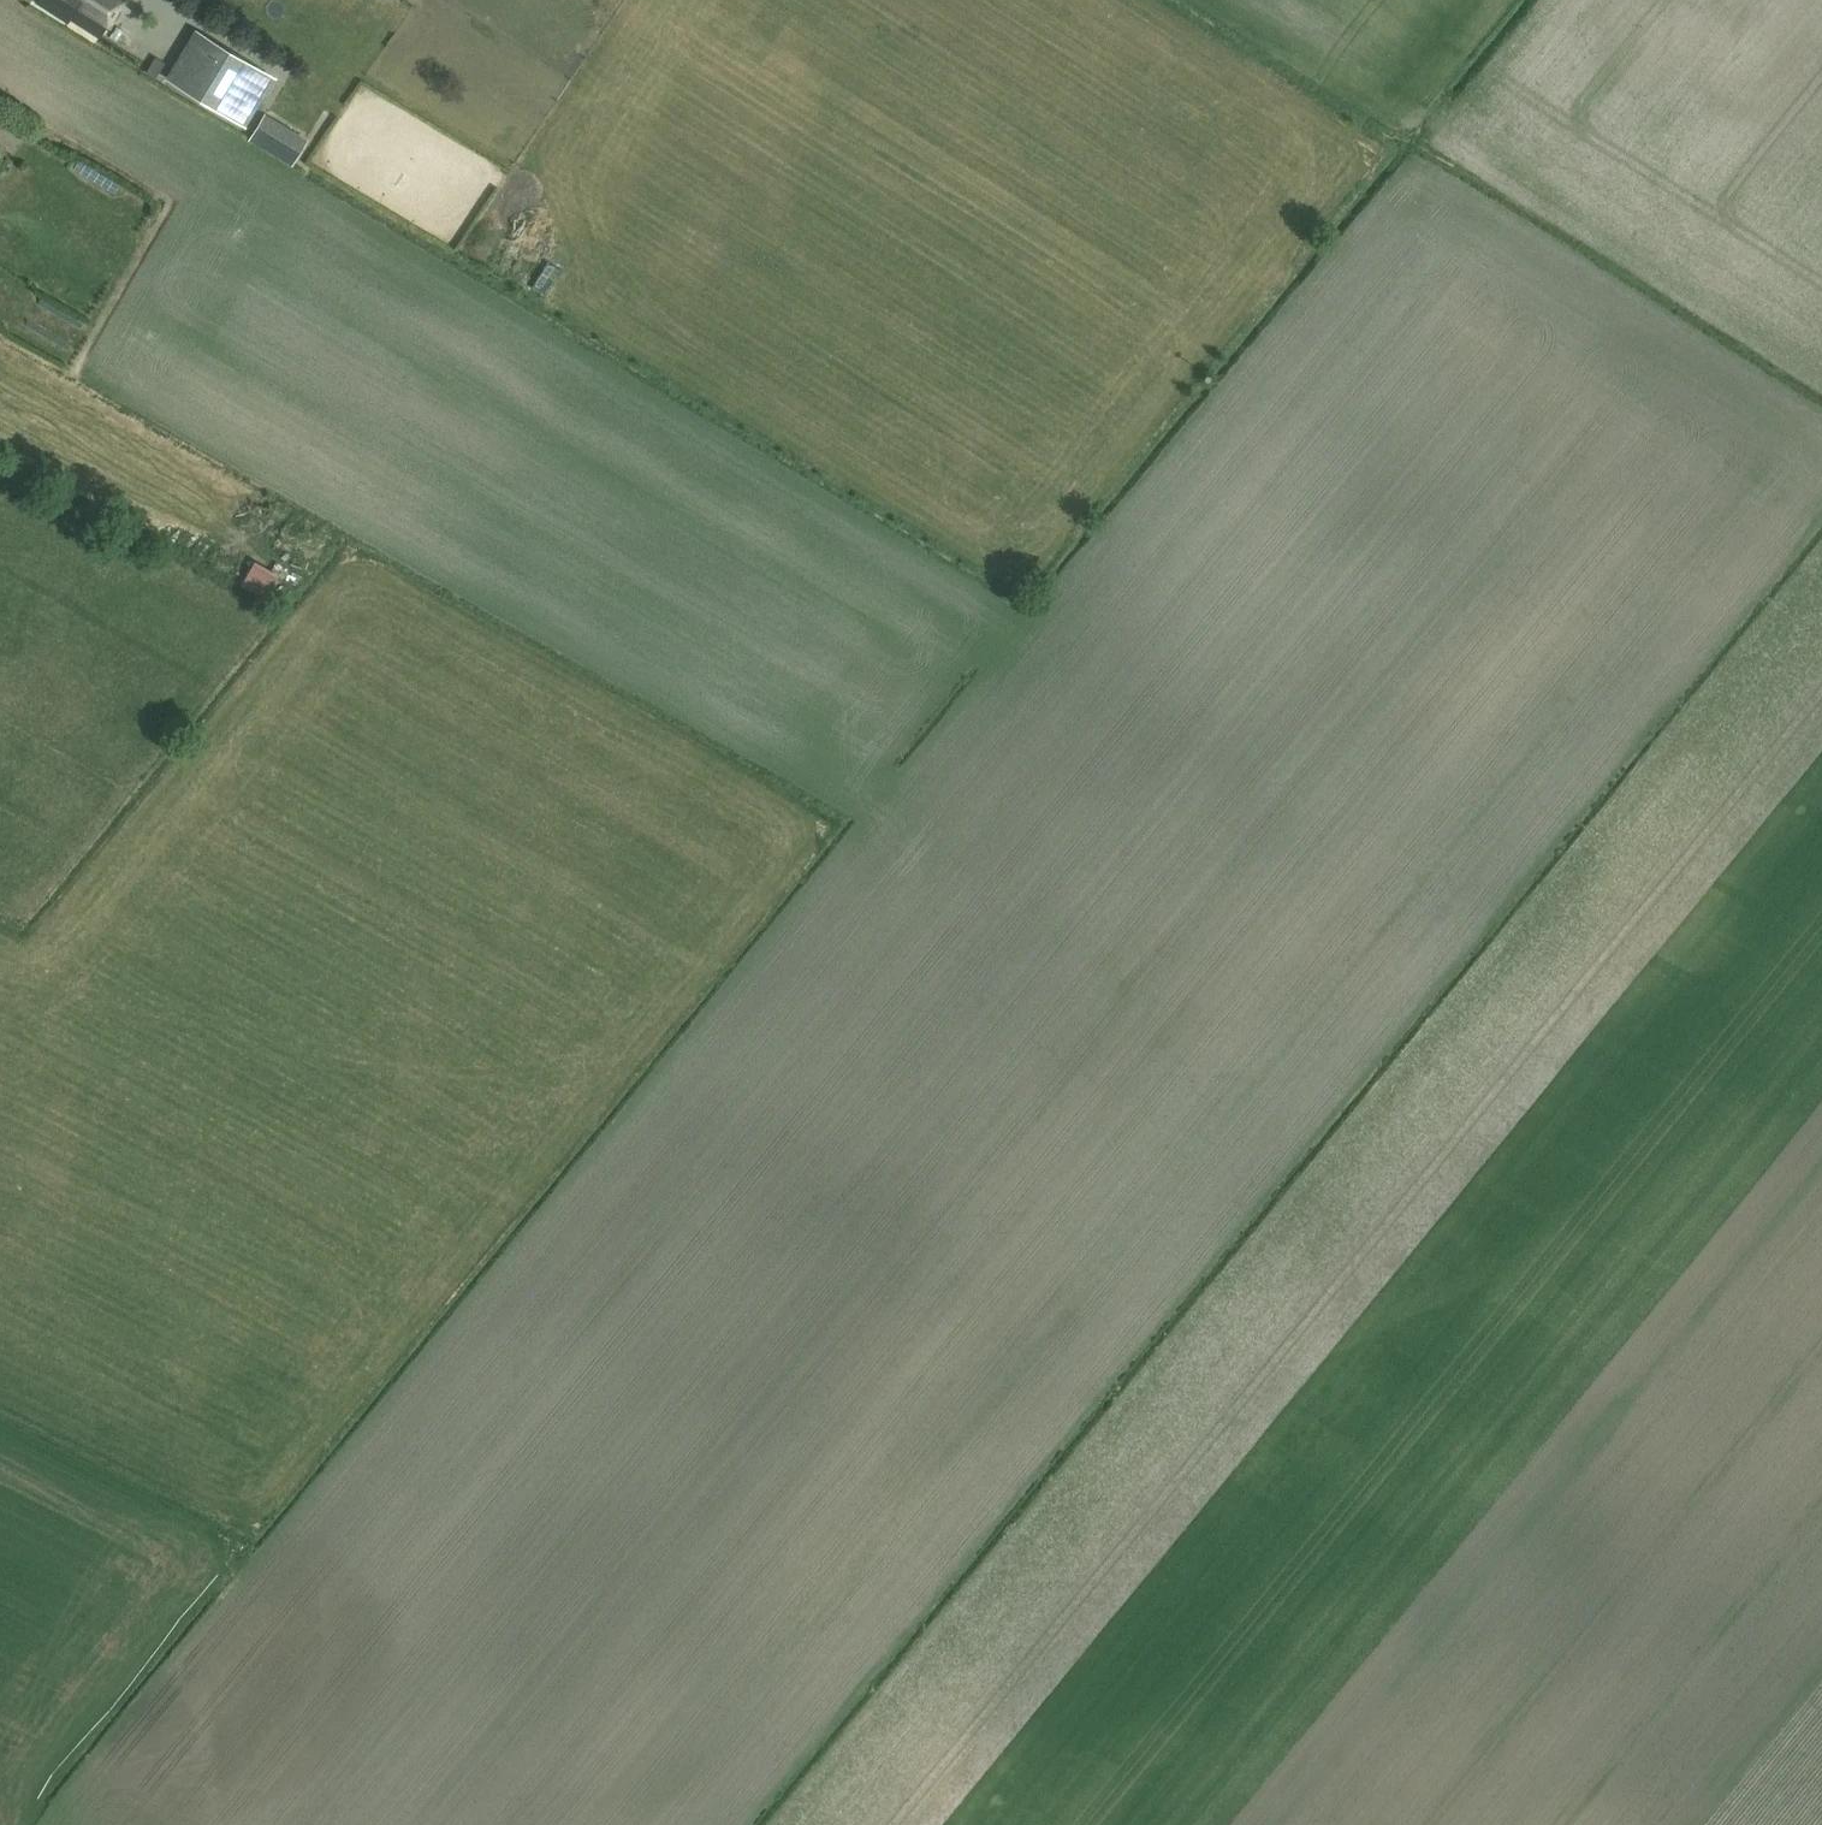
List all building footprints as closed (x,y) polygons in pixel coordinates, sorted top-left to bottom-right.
[(90,31),(111,0),(42,0),(90,31)] [(271,80),(198,36),(171,81),(243,125),(271,80)] [(265,113),(249,139),(292,166),(308,140),(265,113)]
